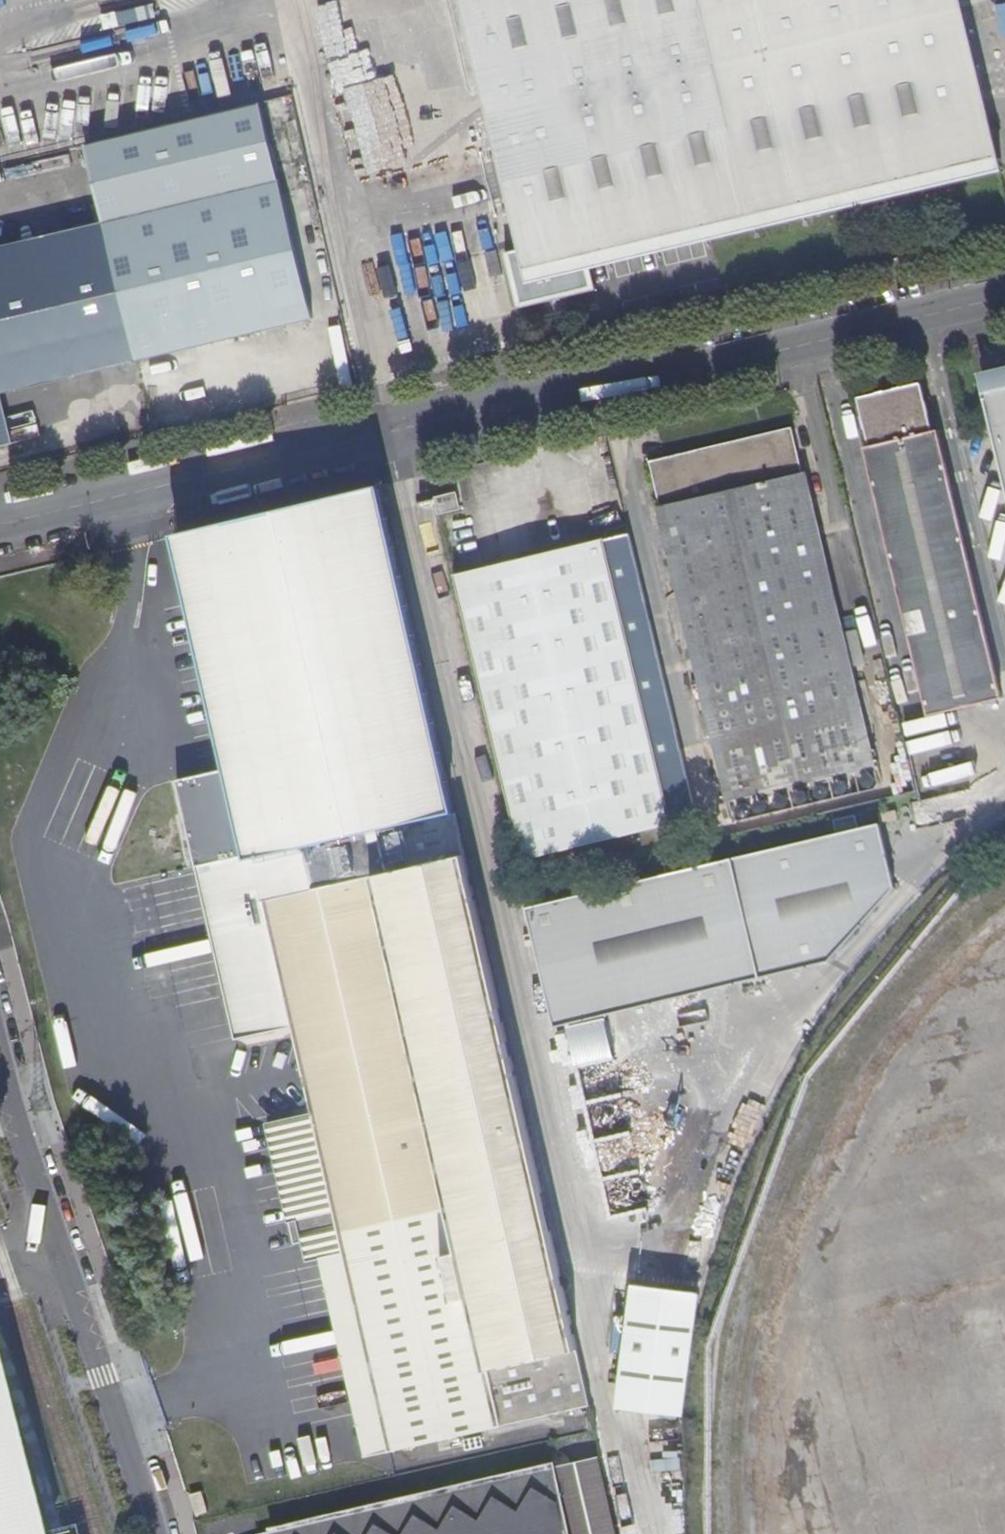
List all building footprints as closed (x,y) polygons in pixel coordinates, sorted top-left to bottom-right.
[(958,0),(452,0),(520,287),(999,174),(958,0)] [(96,192),(102,222),(108,244),(0,272),(0,367),(128,337),(133,360),(311,317),(279,180),(277,180),(270,151),(259,103),(206,116),(191,119),(85,144),(96,192)] [(108,244),(102,222),(0,248),(0,272),(108,244)] [(133,360),(128,337),(0,367),(0,392),(133,360)] [(924,376),(861,391),(873,440),(868,442),(935,709),(1004,692),(1004,685),(941,424),(936,425),(924,376)] [(989,386),(1004,452),(1004,382),(989,386)] [(804,468),(793,422),(652,458),(663,504),(660,504),(733,796),(880,761),(808,468),(804,468)] [(393,1453),(592,1408),(380,484),(173,532),(226,769),(177,780),(238,1038),(294,1026),(314,1112),(269,1123),(292,1223),(305,1220),(308,1234),(304,1234),(308,1254),(322,1251),(344,1246),(393,1453)] [(440,511),(461,506),(458,492),(437,496),(440,511)] [(527,856),(700,813),(631,532),(458,575),(527,856)] [(886,817),(904,814),(902,805),(890,808),(889,806),(884,807),(886,817)] [(741,978),(833,954),(899,881),(883,820),(713,863),(741,978)] [(564,1023),(741,978),(713,863),(536,908),(564,1023)] [(371,1458),(393,1453),(344,1246),(322,1251),(371,1458)] [(696,1294),(633,1286),(620,1411),(682,1418),(696,1294)] [(0,1396),(0,1533),(35,1533),(0,1396)] [(556,1470),(571,1533),(618,1533),(602,1460),(556,1470)] [(556,1470),(276,1533),(277,1533),(571,1533),(556,1470)]
